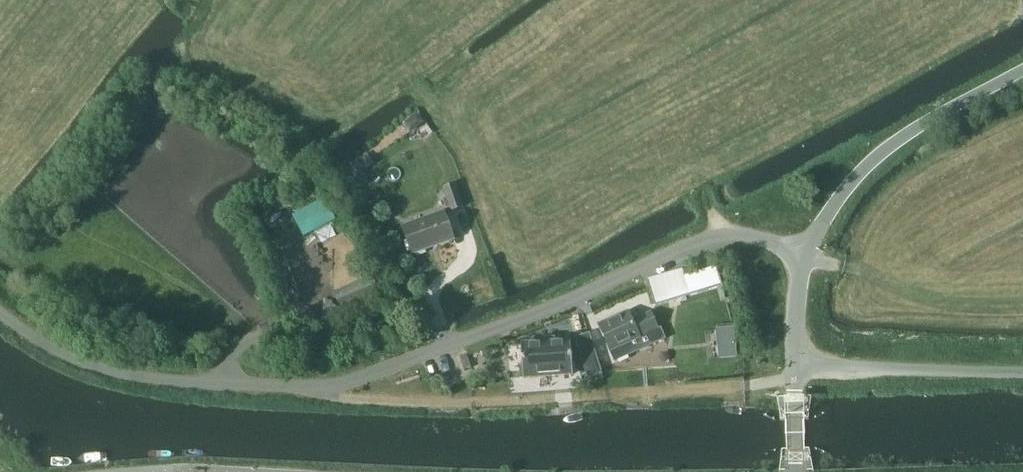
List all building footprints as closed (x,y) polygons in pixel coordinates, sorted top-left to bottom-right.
[(367,153),(351,164),(358,174),(374,163),(367,153)] [(453,212),(464,208),(455,185),(445,189),(453,212)] [(412,254),(453,240),(444,214),(403,228),(412,254)] [(687,275),(693,294),(723,286),(717,267),(687,275)] [(687,274),(651,284),(657,305),(693,294),(687,274)] [(628,313),(600,325),(616,362),(645,349),(652,345),(666,339),(662,329),(660,330),(652,313),(633,322),(629,312),(628,313)] [(576,339),(587,376),(588,379),(602,375),(589,334),(576,339)] [(574,375),(572,342),(522,345),(524,379),(574,375)]
